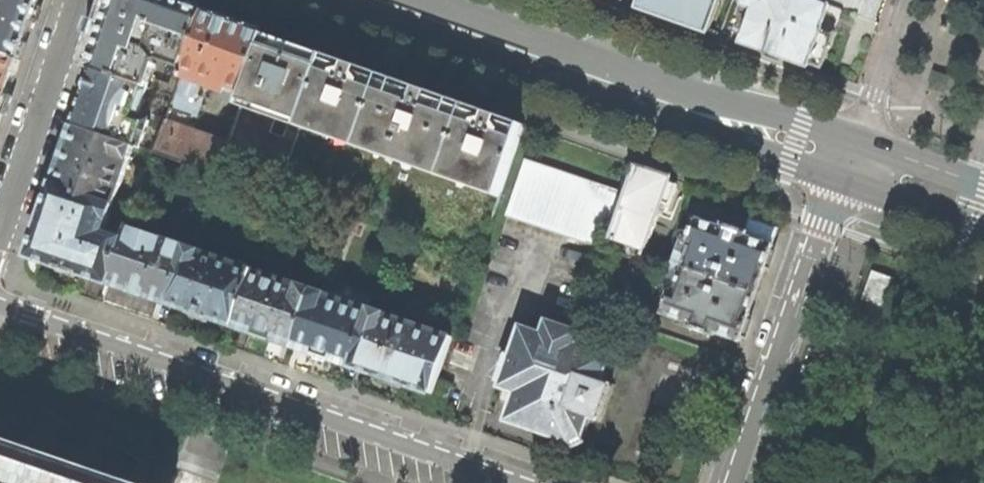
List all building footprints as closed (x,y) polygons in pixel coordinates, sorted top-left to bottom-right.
[(21,59),(37,13),(42,0),(0,0),(0,52),(21,59)] [(92,68),(149,88),(155,65),(153,60),(159,57),(163,61),(186,69),(206,13),(169,0),(115,0),(92,68)] [(641,7),(670,18),(708,31),(719,0),(643,0),(641,7)] [(830,6),(814,0),(737,0),(745,3),(740,15),(750,19),(741,43),(770,53),(808,67),(810,64),(830,6)] [(830,6),(810,64),(821,68),(842,10),(830,6)] [(186,69),(184,75),(206,84),(231,93),(234,87),(247,92),(267,34),(236,24),(206,13),(186,69)] [(297,45),(267,34),(247,92),(243,102),(302,123),(326,55),(297,45)] [(21,59),(0,52),(0,121),(7,102),(21,59)] [(356,65),(326,55),(302,123),(364,145),(387,77),(356,65)] [(82,98),(72,125),(135,146),(141,148),(151,121),(139,116),(149,88),(92,68),(82,98)] [(950,77),(937,73),(932,92),(945,96),(950,77)] [(206,84),(184,75),(167,121),(190,130),(206,84)] [(419,88),(387,77),(364,145),(430,168),(454,100),(419,88)] [(486,112),(454,100),(430,168),(501,193),(524,125),(486,112)] [(190,130),(167,121),(155,153),(217,174),(226,150),(228,144),(190,130)] [(62,155),(52,184),(114,205),(130,160),(135,146),(72,125),(62,155)] [(285,170),(226,150),(217,174),(277,195),(285,170)] [(623,192),(525,159),(507,215),(604,249),(623,192)] [(652,171),(637,166),(608,250),(642,261),(662,203),(669,205),(676,184),(670,182),(672,177),(652,171)] [(80,273),(108,284),(123,239),(106,233),(114,206),(114,205),(52,184),(38,226),(28,256),(56,265),(56,266),(80,274),(80,273)] [(723,228),(696,219),(688,242),(682,240),(674,264),(685,268),(758,294),(774,251),(772,250),(774,246),(773,246),(779,229),(751,219),(746,233),(733,228),(724,225),(723,228)] [(146,296),(167,304),(186,247),(174,243),(174,244),(127,228),(123,239),(108,284),(129,290),(129,291),(138,294),(146,297),(146,296)] [(210,318),(234,326),(253,269),(237,264),(237,265),(201,253),(201,252),(186,247),(167,304),(191,312),(191,313),(199,315),(210,319),(210,318)] [(749,322),(758,294),(685,268),(677,290),(672,288),(664,314),(691,323),(689,327),(714,335),(715,331),(742,341),(743,337),(749,322)] [(272,339),(292,347),(312,290),(312,289),(299,284),(299,285),(253,269),(234,326),(255,333),(265,338),(271,340),(272,339)] [(864,299),(885,306),(895,279),(873,271),(864,299)] [(330,359),(351,367),(370,311),(325,295),(325,294),(312,290),(292,347),(314,353),(314,354),(324,358),(330,360),(330,359)] [(387,379),(432,394),(452,337),(437,332),(436,332),(384,314),(385,314),(371,309),(370,311),(351,367),(387,379)] [(572,442),(573,444),(584,439),(583,437),(583,433),(585,434),(590,419),(601,422),(614,385),(604,380),(609,366),(607,366),(610,357),(574,345),(579,332),(547,322),(543,335),(522,327),(511,357),(508,356),(500,380),(503,381),(501,386),(516,392),(507,420),(542,432),(572,442)] [(83,470),(0,442),(0,482),(119,482),(83,470)]
